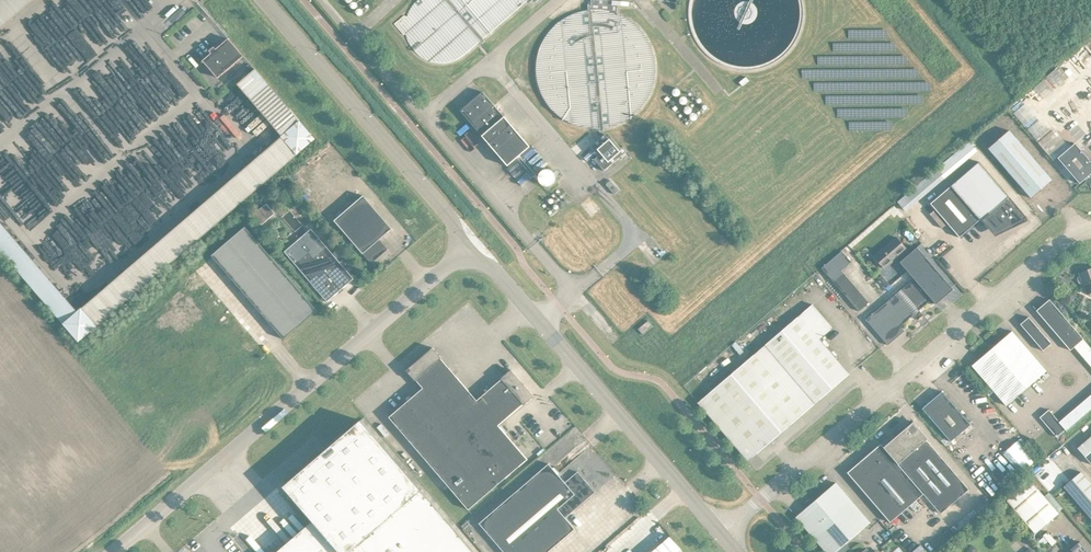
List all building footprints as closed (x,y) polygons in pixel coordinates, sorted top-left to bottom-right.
[(30,0),(0,0),(0,25),(30,0)] [(203,55),(218,72),(244,50),(229,33),(216,44),(214,41),(209,45),(211,48),(203,55)] [(250,58),(245,63),(249,68),(255,64),(250,58)] [(78,337),(316,134),(256,64),(237,80),(282,132),(77,307),(0,218),(0,247),(78,337)] [(461,105),(508,161),(530,141),(483,87),(461,105)] [(989,142),(1033,192),(1053,176),(1009,125),(989,142)] [(601,148),(594,154),(604,166),(628,146),(623,141),(619,145),(605,129),(593,139),(601,148)] [(1080,179),(1090,169),(1090,170),(1090,157),(1075,138),(1058,153),(1080,179)] [(989,208),(992,206),(1006,222),(1027,212),(1009,191),(1007,193),(979,159),(960,175),(989,208)] [(546,165),(544,165),(542,167),(540,169),(539,172),(539,175),(540,177),(542,180),(544,181),(546,182),(549,181),(552,180),(554,178),(556,176),(556,173),(556,171),(554,168),(552,166),(549,165),(546,165)] [(606,179),(614,189),(619,185),(611,175),(606,179)] [(334,215),(371,258),(388,244),(379,234),(392,223),(363,190),(334,215)] [(211,250),(283,333),(317,305),(245,221),(211,250)] [(292,254),(327,296),(354,273),(318,231),(292,254)] [(897,253),(900,257),(909,250),(905,246),(907,245),(896,232),(874,251),(885,264),(897,253)] [(909,250),(900,257),(914,274),(866,315),(888,340),(905,326),(901,321),(914,310),(918,315),(923,310),(919,305),(932,294),(936,299),(953,285),(917,243),(909,250)] [(843,246),(822,263),(836,279),(859,306),(869,298),(846,270),(842,265),(852,257),(843,246)] [(1080,268),(1081,271),(1078,272),(1077,274),(1079,278),(1081,279),(1083,278),(1087,289),(1090,288),(1090,264),(1080,268)] [(1070,345),(1074,342),(1083,334),(1049,294),(1036,306),(1070,345)] [(698,398),(748,456),(849,369),(819,334),(833,322),(813,299),(698,398)] [(1020,319),(1043,346),(1051,339),(1028,312),(1020,319)] [(638,324),(643,329),(653,321),(648,315),(638,324)] [(972,361),(1006,400),(1046,366),(1012,326),(972,361)] [(396,420),(468,504),(519,461),(527,454),(498,420),(523,399),(524,400),(534,391),(511,364),(501,373),(501,374),(477,395),(441,353),(442,352),(433,342),(406,365),(415,375),(416,375),(423,383),(389,412),(396,420)] [(922,403),(950,436),(970,419),(942,386),(922,403)] [(1049,405),(1040,412),(1057,432),(1066,425),(1049,405)] [(361,415),(283,481),(313,516),(270,551),(478,551),(361,415)] [(923,489),(940,509),(969,485),(926,435),(928,434),(913,417),(883,442),(881,439),(847,468),(890,517),(923,489)] [(1090,459),(1090,432),(1077,443),(1090,459)] [(595,487),(577,466),(565,477),(548,458),(479,518),(508,551),(541,551),(575,524),(565,512),(595,487)] [(1090,513),(1090,479),(1081,467),(1064,481),(1090,513)] [(1007,495),(1035,529),(1059,509),(1030,475),(1007,495)] [(796,512),(830,551),(870,517),(836,477),(796,512)] [(1065,549),(1068,551),(1090,551),(1090,550),(1080,536),(1071,544),(1065,549)] [(1024,549),(1027,551),(1035,551),(1036,551),(1030,544),(1024,549)]
